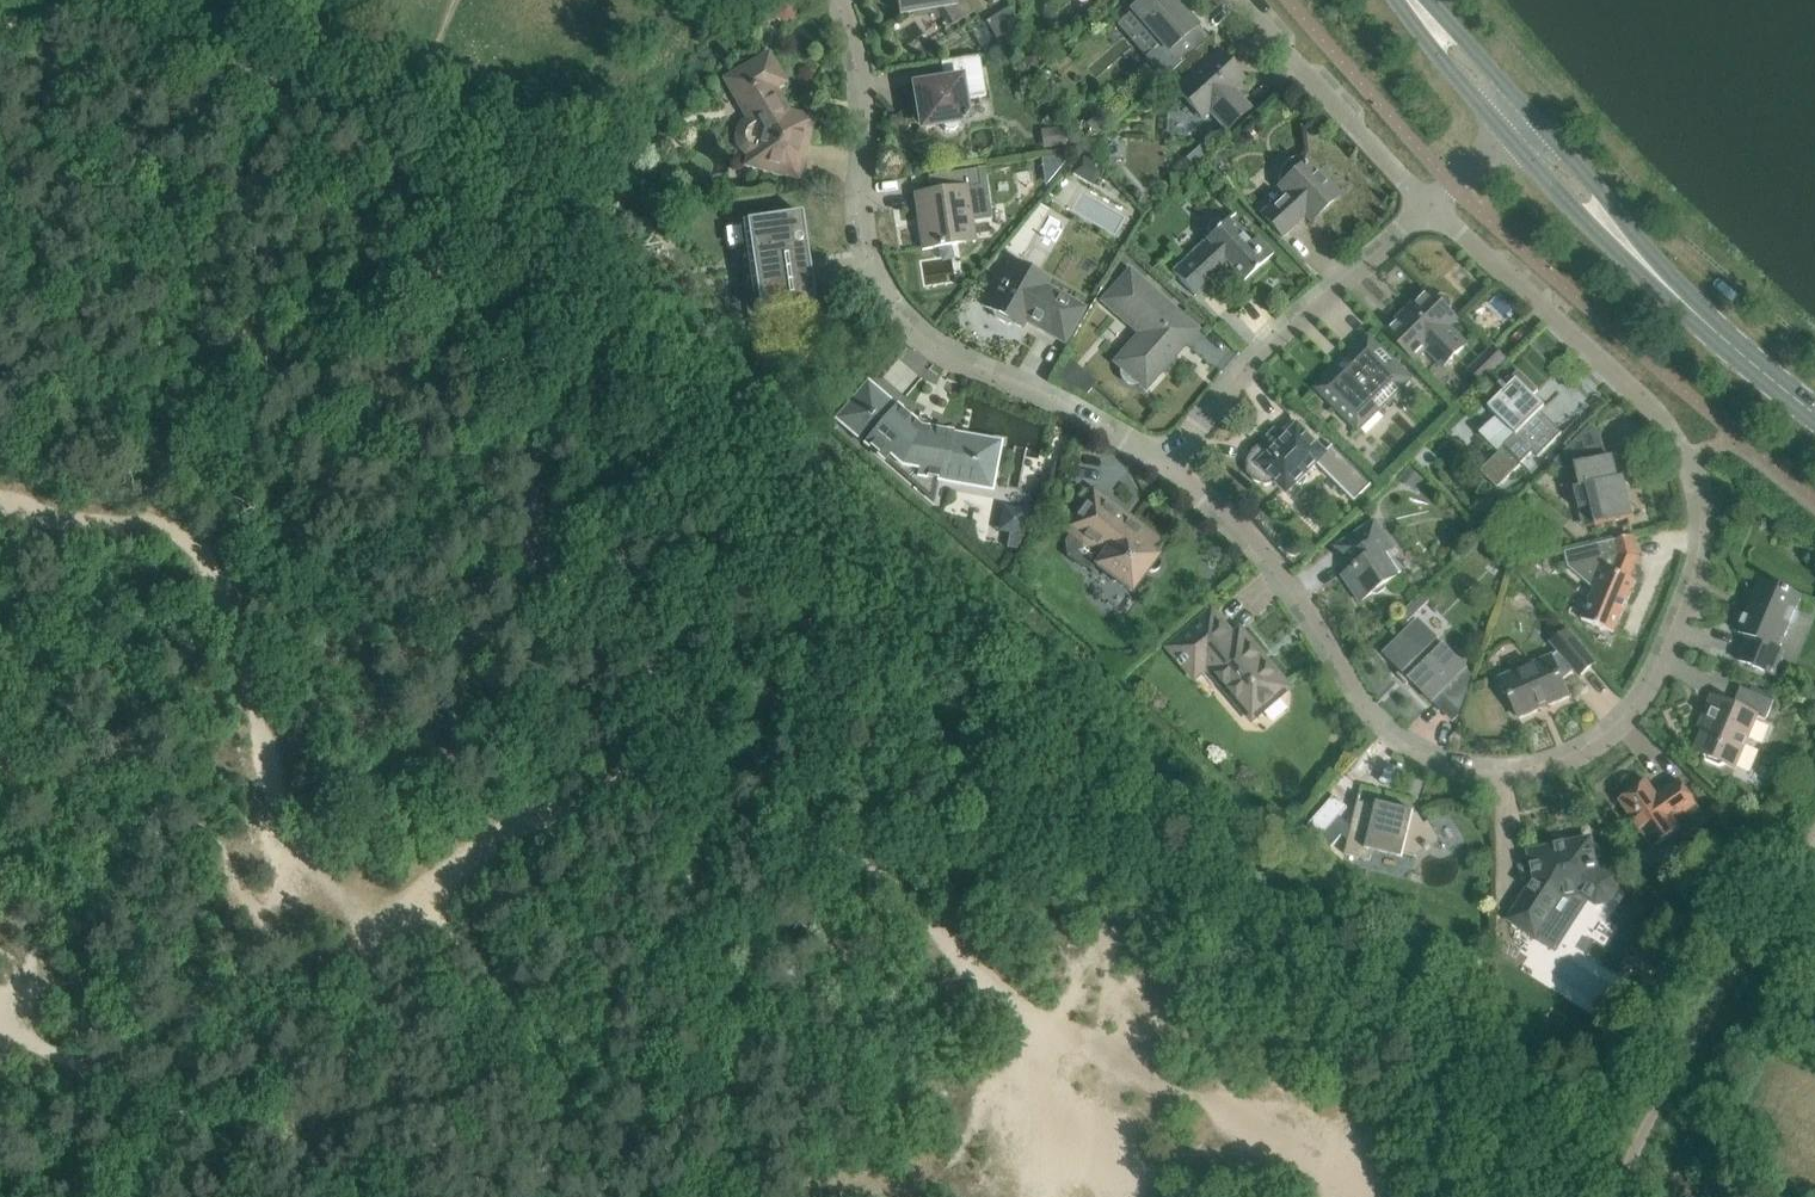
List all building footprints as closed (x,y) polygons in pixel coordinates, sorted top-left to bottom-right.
[(967,0),(897,0),(899,15),(943,7),(953,23),(952,24),(953,25),(975,11),(967,0)] [(1161,43),(1146,56),(1165,78),(1210,38),(1197,24),(1196,25),(1175,0),(1141,0),(1131,9),(1161,43)] [(1176,88),(1203,117),(1210,110),(1228,129),(1250,108),(1239,96),(1237,98),(1230,91),(1244,79),(1217,50),(1176,88)] [(933,82),(915,85),(918,105),(921,105),(924,125),(942,122),(943,126),(946,130),(950,131),(954,130),(958,128),(959,123),(958,119),(965,118),(962,100),(986,96),(980,55),(941,62),(945,83),(933,85),(933,82)] [(742,71),(728,79),(734,88),(745,91),(753,105),(750,117),(752,119),(748,122),(744,125),(741,130),(740,135),(741,141),(743,146),(747,150),(752,152),(750,162),(797,175),(811,120),(797,116),(797,119),(787,116),(788,113),(773,86),(782,81),(768,56),(752,66),(750,73),(742,71)] [(1187,158),(1194,166),(1212,150),(1205,142),(1187,158)] [(1283,236),(1305,215),(1311,221),(1341,194),(1308,159),(1303,163),(1295,155),(1294,156),(1296,158),(1292,160),(1288,162),(1284,166),(1282,170),(1280,175),(1280,180),(1280,185),(1278,186),(1284,193),(1262,214),(1283,236)] [(1094,185),(1104,169),(1083,156),(1073,173),(1094,185)] [(915,194),(918,214),(920,227),(923,246),(923,249),(976,241),(976,238),(972,239),(969,219),(973,218),(968,187),(984,185),(982,168),(929,176),(931,191),(915,194)] [(1235,211),(1223,223),(1220,221),(1216,220),(1213,221),(1210,224),(1208,227),(1209,231),(1211,234),(1206,239),(1209,242),(1188,261),(1186,259),(1173,271),(1196,296),(1229,264),(1245,280),(1274,253),(1258,236),(1250,243),(1229,220),(1237,213),(1235,211)] [(747,220),(760,312),(815,304),(802,212),(747,220)] [(985,306),(995,311),(996,316),(1008,323),(1013,322),(1023,327),(1029,318),(1041,325),(1039,328),(1065,343),(1086,307),(1047,285),(1050,281),(1011,259),(985,306)] [(1135,341),(1117,362),(1123,367),(1122,372),(1123,376),(1126,380),(1131,383),(1135,383),(1140,382),(1146,387),(1177,353),(1173,350),(1182,340),(1185,343),(1197,330),(1130,271),(1104,301),(1134,327),(1137,323),(1140,326),(1141,340),(1138,344),(1135,341)] [(1458,318),(1450,311),(1452,306),(1451,301),(1447,297),(1442,295),(1437,297),(1429,289),(1412,306),(1415,309),(1406,317),(1404,315),(1387,331),(1415,360),(1427,348),(1445,366),(1467,345),(1449,327),(1458,318)] [(1359,431),(1381,409),(1376,404),(1395,385),(1400,390),(1412,379),(1395,362),(1390,367),(1370,346),(1344,372),(1339,367),(1317,388),(1359,431)] [(1493,346),(1469,370),(1483,384),(1507,360),(1493,346)] [(1546,408),(1534,396),(1539,391),(1519,371),(1504,385),(1503,384),(1500,387),(1505,392),(1489,408),(1516,435),(1480,470),(1498,488),(1533,453),(1538,458),(1563,434),(1542,412),(1546,408)] [(898,407),(874,386),(868,382),(837,418),(867,443),(866,444),(885,460),(886,459),(935,502),(939,479),(943,480),(943,479),(992,488),(1001,441),(952,433),(952,432),(935,429),(931,425),(927,422),(922,419),(917,418),(911,418),(898,406),(898,407)] [(1248,461),(1248,472),(1256,481),(1267,485),(1278,482),(1288,492),(1327,453),(1296,421),(1281,433),(1277,429),(1276,430),(1280,434),(1272,439),(1270,437),(1269,437),(1271,439),(1258,447),(1254,450),(1248,461)] [(1592,508),(1596,526),(1633,517),(1625,484),(1620,486),(1612,456),(1583,463),(1577,439),(1555,461),(1558,469),(1575,465),(1581,487),(1575,488),(1580,511),(1592,508)] [(1157,538),(1132,519),(1094,490),(1065,527),(1080,538),(1084,533),(1107,551),(1097,564),(1132,591),(1147,570),(1151,572),(1155,571),(1159,570),(1161,567),(1162,563),(1161,559),(1158,556),(1149,549),(1157,538)] [(1375,521),(1345,542),(1338,547),(1353,569),(1344,575),(1361,601),(1398,576),(1383,555),(1393,548),(1375,521)] [(1595,588),(1582,619),(1614,632),(1636,580),(1630,578),(1637,562),(1631,560),(1632,553),(1638,551),(1634,535),(1566,551),(1569,566),(1595,588)] [(1738,659),(1765,671),(1774,675),(1784,650),(1780,648),(1789,627),(1796,624),(1800,615),(1797,608),(1802,597),(1761,580),(1739,632),(1747,636),(1738,659)] [(1267,665),(1260,658),(1261,655),(1260,654),(1243,634),(1236,640),(1213,613),(1172,648),(1196,676),(1209,665),(1251,715),(1258,710),(1264,711),(1281,697),(1280,691),(1287,685),(1270,665),(1269,664),(1267,665)] [(1419,619),(1385,653),(1402,670),(1397,674),(1407,684),(1412,680),(1433,702),(1440,695),(1461,716),(1475,676),(1419,619)] [(1552,656),(1502,677),(1519,717),(1570,696),(1563,681),(1575,670),(1580,676),(1596,663),(1568,629),(1552,643),(1559,651),(1552,656)] [(1694,751),(1705,755),(1707,761),(1720,766),(1725,764),(1736,769),(1758,716),(1766,720),(1774,701),(1741,687),(1734,705),(1712,695),(1703,717),(1708,719),(1694,751)] [(1657,795),(1647,781),(1620,800),(1653,847),(1680,828),(1686,835),(1707,820),(1679,779),(1657,795)] [(1361,796),(1360,795),(1345,854),(1371,860),(1374,846),(1416,856),(1441,841),(1444,846),(1445,845),(1430,820),(1425,823),(1419,813),(1379,803),(1379,806),(1360,801),(1361,796)] [(1319,835),(1332,821),(1321,811),(1308,826),(1319,835)] [(1536,879),(1510,920),(1536,937),(1562,896),(1580,892),(1597,903),(1610,901),(1617,890),(1614,877),(1597,866),(1591,838),(1530,852),(1536,879)]
